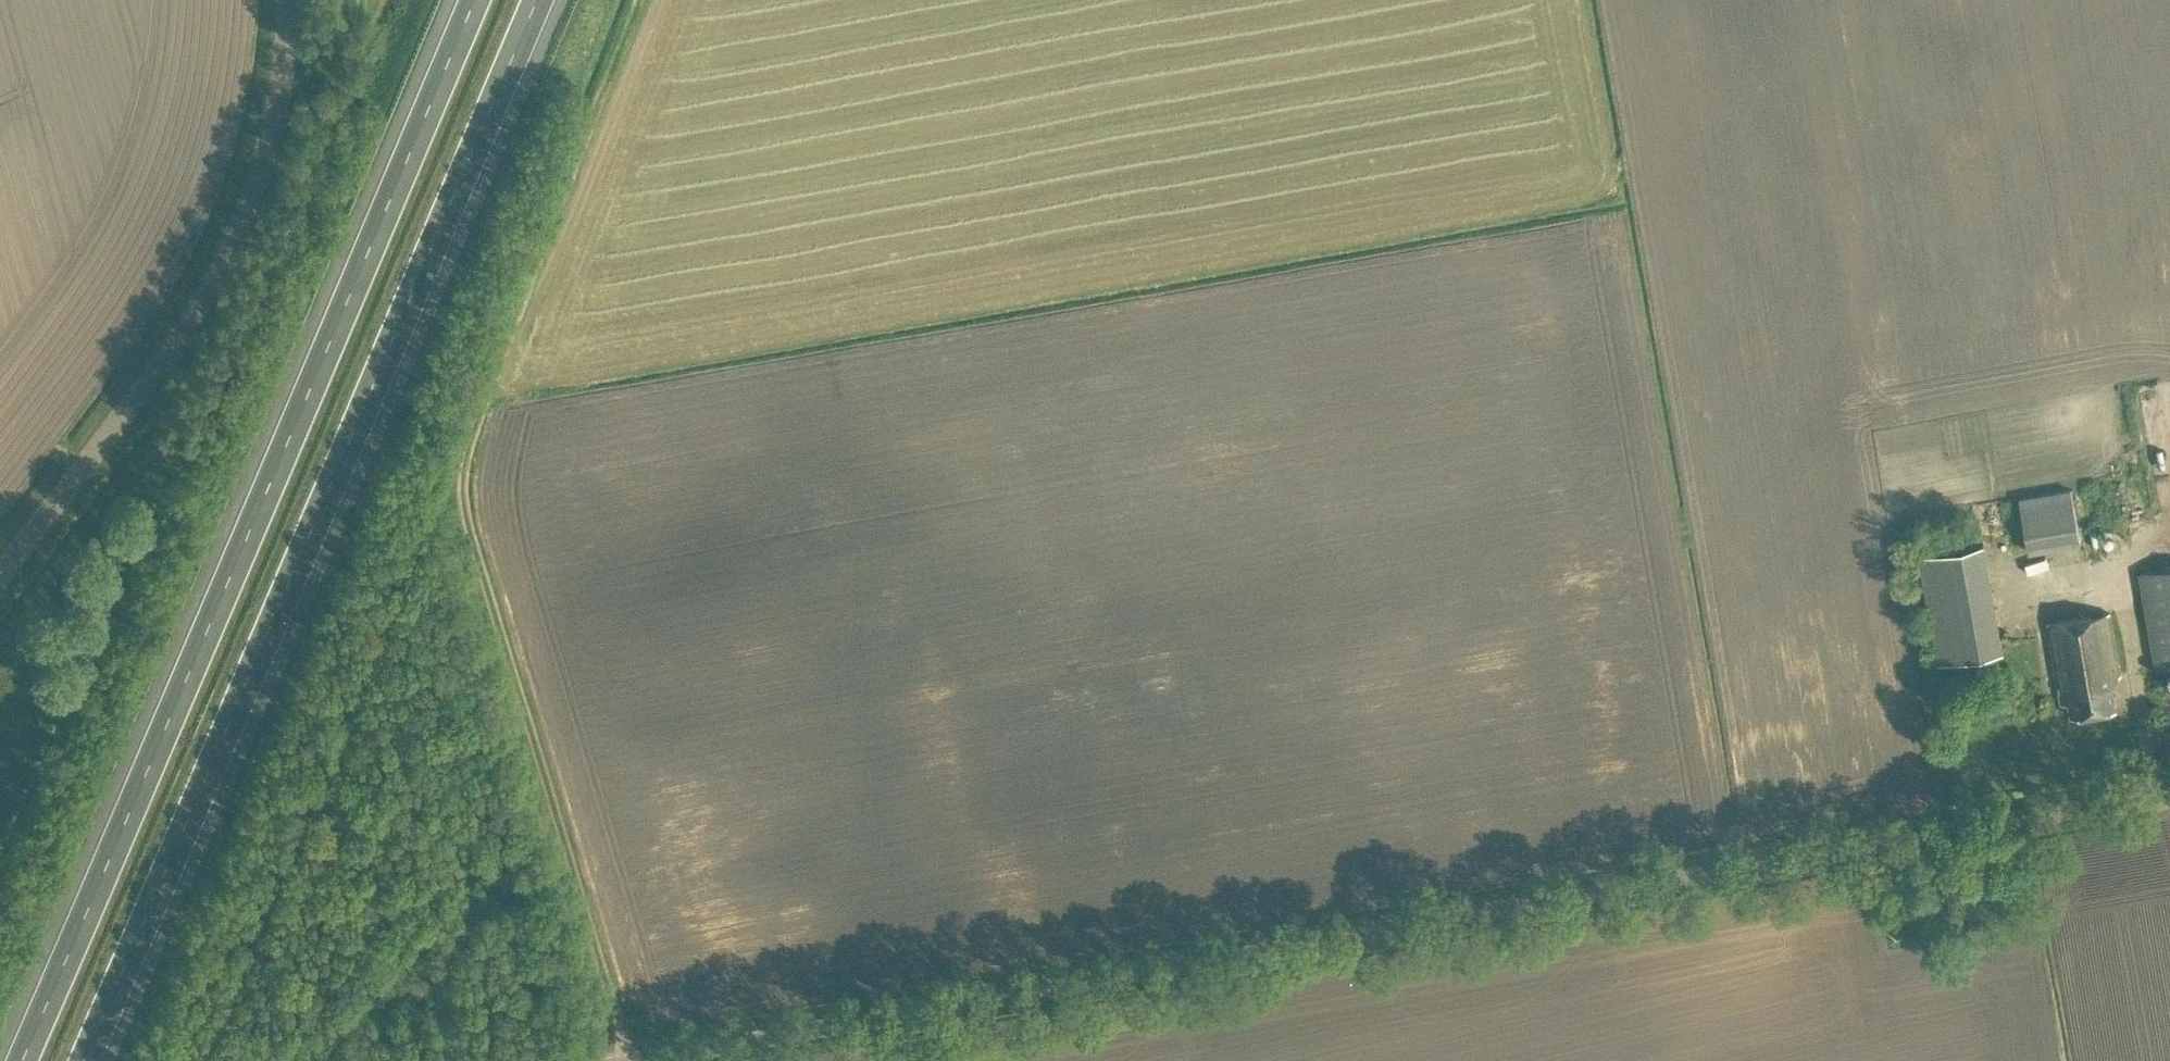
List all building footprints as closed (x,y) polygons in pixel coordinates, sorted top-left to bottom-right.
[(2033,547),(2087,536),(2076,483),(2023,494),(2033,547)] [(1940,657),(2007,648),(1991,538),(1924,548),(1940,657)] [(2157,670),(2169,668),(2169,567),(2140,572),(2157,670)] [(2109,611),(2047,622),(2061,703),(2068,702),(2071,715),(2116,707),(2112,683),(2120,674),(2109,611)]
